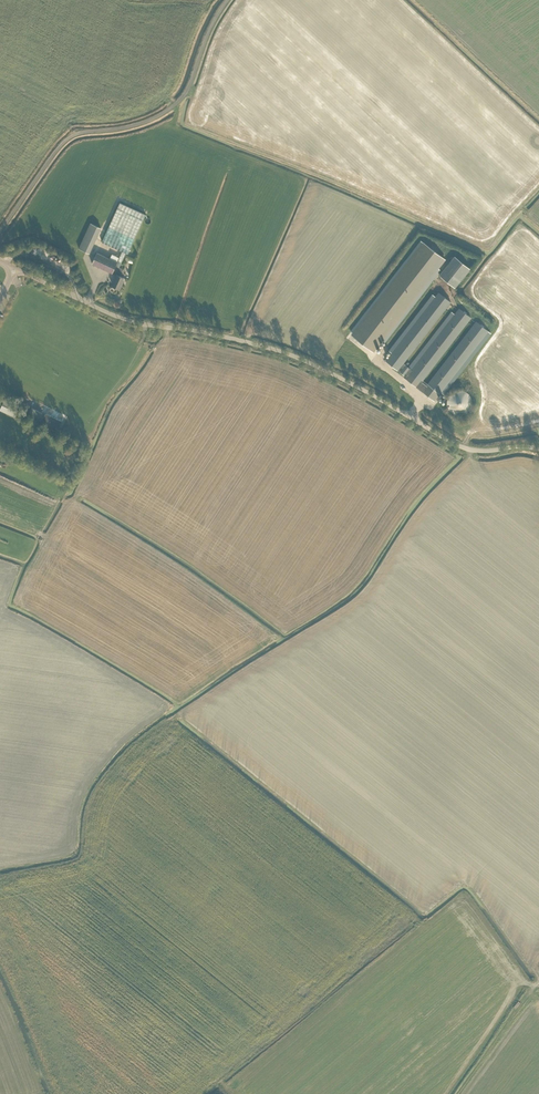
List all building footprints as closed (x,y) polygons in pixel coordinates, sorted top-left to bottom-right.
[(112,285),(120,289),(123,281),(122,281),(124,278),(119,276),(122,269),(119,267),(126,253),(128,254),(146,214),(120,202),(102,242),(122,251),(119,257),(117,262),(114,261),(117,256),(112,254),(110,259),(97,252),(92,263),(112,273),(116,274),(114,278),(115,279),(112,285)] [(78,248),(89,253),(101,227),(90,222),(78,248)] [(445,259),(421,241),(352,330),(354,332),(352,335),(373,351),(375,348),(378,350),(437,274),(434,272),(445,259)] [(439,274),(455,287),(470,268),(455,255),(439,274)] [(403,362),(451,301),(435,288),(381,357),(405,375),(404,377),(434,400),(446,385),(453,390),(495,335),(476,321),(427,384),(422,380),(471,317),(455,304),(407,365),(403,362)] [(447,399),(447,403),(447,406),(448,409),(450,412),(453,414),(456,415),(459,415),(463,415),(466,414),(468,412),(470,409),(472,406),(472,403),(472,399),(470,396),(468,394),(466,392),(463,390),(459,390),(456,390),(453,392),(450,394),(448,396),(447,399)] [(15,417),(20,406),(5,398),(0,408),(0,410),(15,417)] [(32,408),(28,415),(38,419),(41,412),(32,408)] [(42,420),(58,428),(62,421),(46,413),(42,420)]
